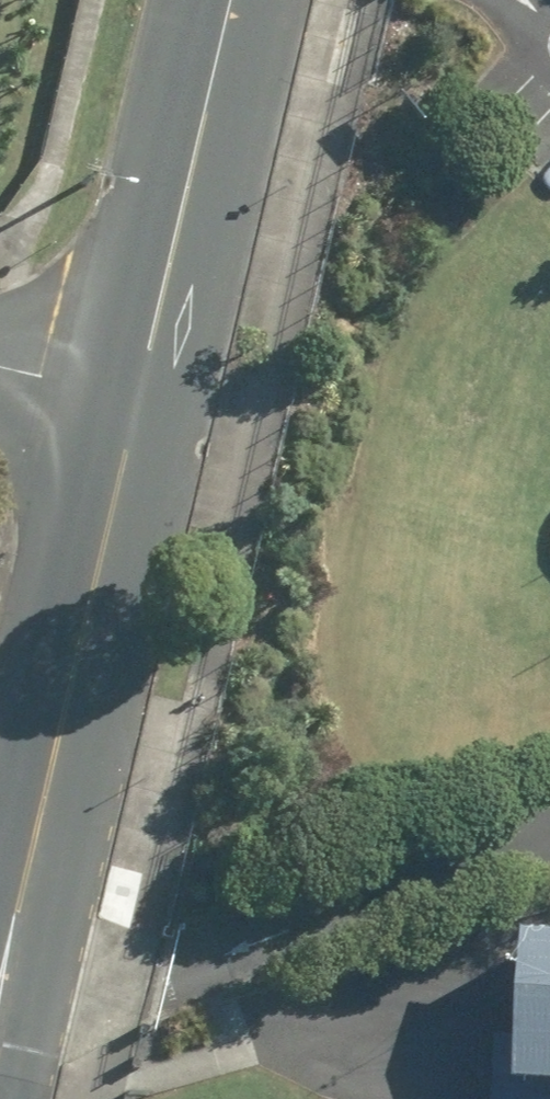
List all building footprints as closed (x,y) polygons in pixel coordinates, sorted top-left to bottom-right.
[(540,934),(532,1098),(549,1098),(549,935),(540,934)]
